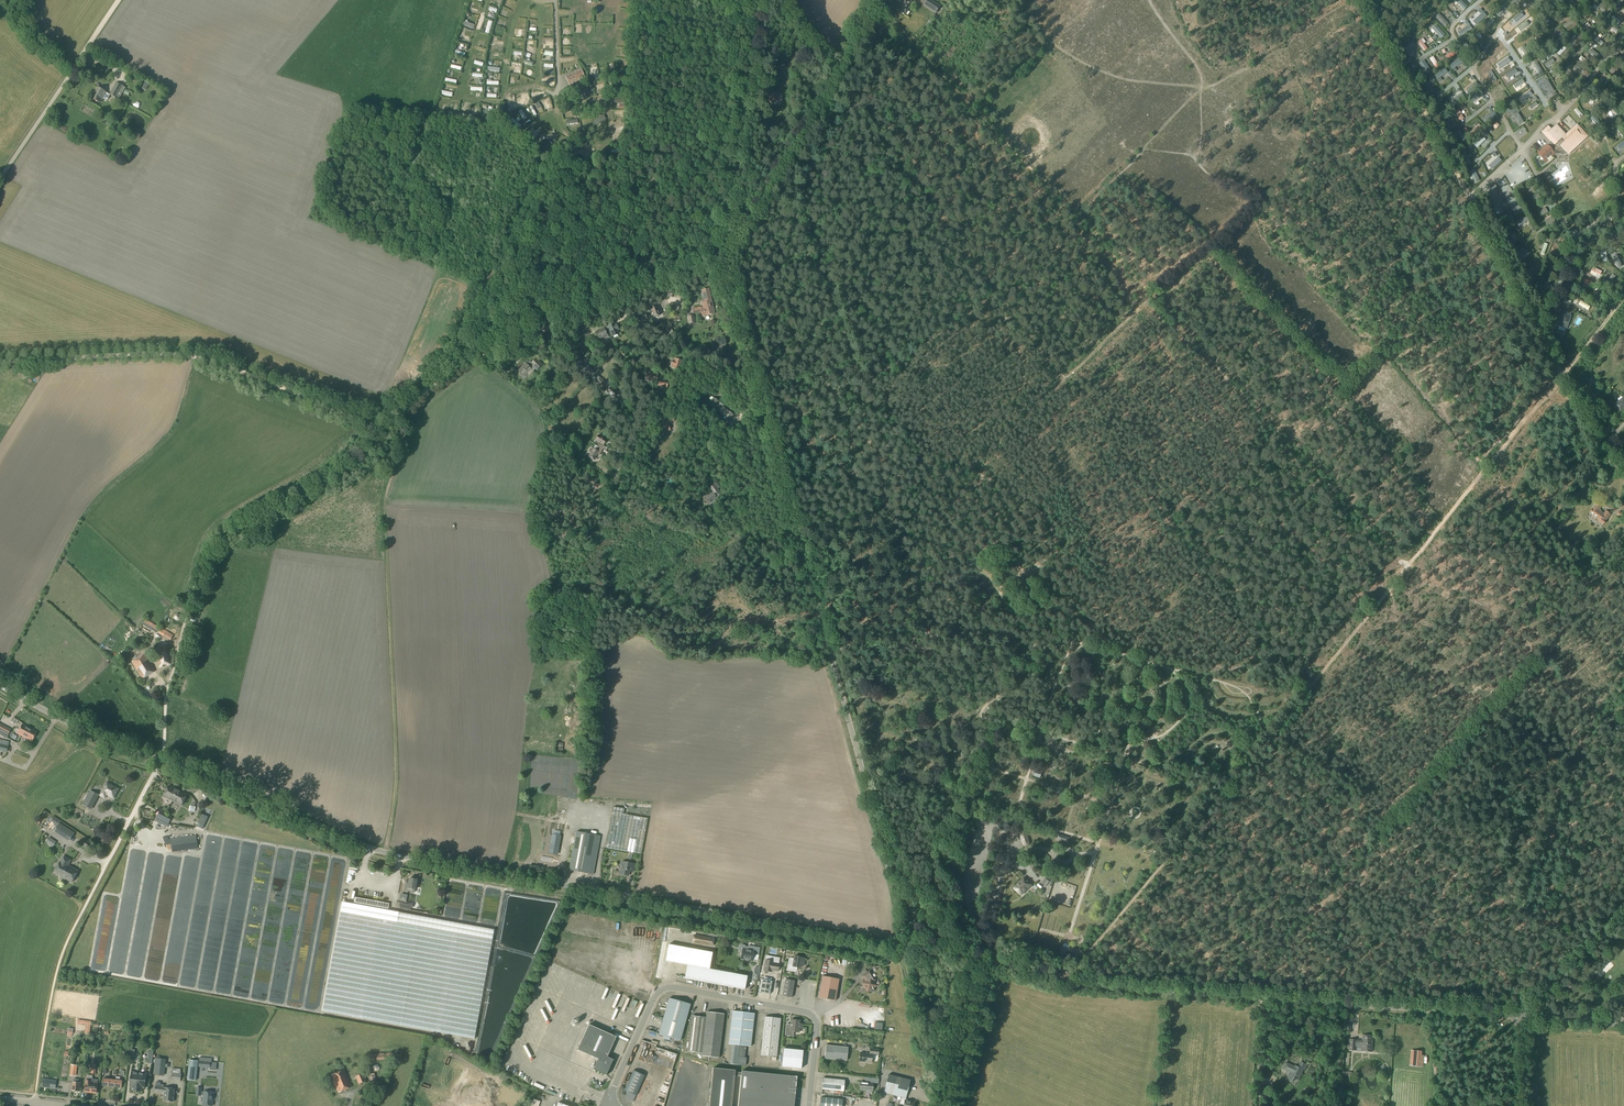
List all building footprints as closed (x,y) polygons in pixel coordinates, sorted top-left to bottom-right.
[(908,10),(907,9),(912,0),(903,0),(897,9),(905,14),(908,10)] [(923,5),(928,8),(936,13),(937,12),(940,7),(941,6),(934,2),(932,0),(926,0),(923,5)] [(1470,6),(1463,0),(1457,0),(1456,1),(1466,11),(1470,6)] [(1522,12),(1514,15),(1517,21),(1519,20),(1521,24),(1526,21),(1522,12)] [(1438,18),(1448,30),(1451,26),(1442,15),(1438,18)] [(466,21),(464,26),(474,29),(475,24),(466,21)] [(1619,34),(1621,32),(1613,26),(1611,29),(1619,34)] [(1435,30),(1436,32),(1444,42),(1449,38),(1439,27),(1435,30)] [(1569,40),(1572,42),(1579,34),(1576,31),(1569,40)] [(1415,52),(1420,49),(1416,45),(1409,51),(1415,59),(1418,57),(1415,52)] [(1569,62),(1578,70),(1580,67),(1577,64),(1580,61),(1578,59),(1580,56),(1577,53),(1569,62)] [(1464,61),(1453,69),(1456,73),(1464,67),(1463,65),(1465,64),(1464,61)] [(569,85),(585,78),(580,69),(565,76),(569,85)] [(1546,78),(1540,83),(1543,86),(1549,82),(1546,78)] [(1492,82),(1496,88),(1500,85),(1496,79),(1492,82)] [(145,90),(149,84),(145,81),(141,88),(145,90)] [(1430,82),(1426,84),(1432,97),(1436,95),(1430,82)] [(116,98),(122,86),(116,83),(110,95),(116,98)] [(1501,86),(1495,90),(1499,95),(1504,92),(1501,86)] [(100,103),(106,92),(97,87),(91,98),(100,103)] [(781,102),(782,96),(774,95),(774,93),(769,92),(767,103),(773,104),(773,101),(776,102),(778,103),(778,102),(781,102)] [(1532,117),(1536,114),(1533,108),(1528,111),(1532,117)] [(574,116),(575,119),(577,118),(577,115),(579,114),(578,111),(570,113),(571,117),(574,116)] [(1565,136),(1555,125),(1551,129),(1549,127),(1544,132),(1548,136),(1547,137),(1551,142),(1538,154),(1544,161),(1551,154),(1552,156),(1555,153),(1553,151),(1566,152),(1568,154),(1588,136),(1580,127),(1567,140),(1564,137),(1565,136)] [(1485,138),(1476,146),(1481,150),(1489,142),(1485,138)] [(1472,174),(1476,181),(1481,178),(1476,171),(1472,174)] [(1530,196),(1537,193),(1535,187),(1528,190),(1530,196)] [(1543,196),(1535,200),(1537,204),(1545,200),(1543,196)] [(1548,208),(1541,212),(1543,217),(1551,214),(1548,208)] [(1609,215),(1604,222),(1608,225),(1613,217),(1609,215)] [(1519,222),(1521,228),(1532,224),(1529,218),(1519,222)] [(1529,252),(1521,259),(1524,262),(1533,256),(1529,252)] [(714,313),(709,288),(702,290),(703,293),(701,293),(703,303),(702,303),(703,308),(701,309),(700,307),(693,309),(693,313),(701,311),(702,316),(714,313)] [(647,310),(648,313),(652,311),(655,318),(660,315),(656,306),(650,308),(650,307),(646,308),(647,310)] [(649,315),(648,313),(647,310),(635,315),(638,322),(647,318),(647,316),(649,315)] [(1566,328),(1571,316),(1563,313),(1559,326),(1566,328)] [(608,328),(609,330),(610,330),(612,336),(618,333),(616,330),(618,329),(616,324),(614,325),(614,324),(608,326),(609,327),(608,328)] [(605,332),(609,330),(608,328),(604,329),(604,328),(596,332),(599,338),(602,337),(603,339),(608,337),(607,334),(607,335),(605,332)] [(725,347),(724,344),(726,344),(724,338),(715,341),(716,346),(719,346),(720,348),(719,349),(725,348),(725,347)] [(579,367),(582,362),(576,357),(572,361),(579,367)] [(526,364),(531,369),(534,366),(537,369),(542,365),(536,359),(531,363),(530,362),(527,364),(526,364)] [(587,367),(586,366),(590,362),(587,359),(581,365),(585,369),(584,371),(590,377),(594,373),(588,367),(587,367)] [(682,361),(674,359),(674,361),(672,360),(671,366),(672,366),(672,368),(680,371),(682,361)] [(527,373),(531,369),(526,364),(518,371),(524,376),(527,373)] [(595,379),(601,372),(598,370),(592,376),(595,379)] [(656,378),(657,378),(658,375),(647,372),(645,380),(655,382),(656,378)] [(602,387),(606,383),(599,377),(595,381),(602,387)] [(660,379),(657,378),(656,378),(655,382),(656,382),(655,384),(667,387),(668,382),(660,379)] [(608,388),(608,387),(606,390),(607,391),(614,397),(617,393),(611,387),(610,387),(609,386),(608,388)] [(1618,401),(1616,404),(1621,411),(1623,409),(1623,396),(1622,397),(1623,398),(1622,398),(1621,396),(1617,399),(1618,401)] [(725,400),(722,404),(714,398),(712,401),(709,405),(714,409),(715,408),(719,411),(722,407),(723,407),(724,406),(724,405),(725,400)] [(729,412),(723,407),(722,407),(719,411),(726,416),(729,419),(733,414),(729,411),(729,412)] [(671,431),(668,426),(668,424),(674,421),(672,417),(662,422),(663,426),(664,426),(665,427),(660,430),(662,434),(667,432),(671,431)] [(598,434),(595,441),(599,443),(597,446),(603,450),(603,449),(606,451),(607,448),(605,447),(603,445),(607,439),(598,434)] [(590,453),(588,457),(594,460),(597,455),(599,456),(603,450),(597,446),(595,450),(593,448),(592,448),(590,448),(589,450),(589,452),(590,453)] [(1582,477),(1586,481),(1595,472),(1591,468),(1582,477)] [(713,493),(716,498),(721,494),(716,487),(717,487),(715,484),(709,488),(711,491),(712,491),(713,493)] [(712,501),(716,498),(713,493),(708,497),(707,495),(704,497),(708,504),(712,501)] [(1604,514),(1598,510),(1600,507),(1596,504),(1589,513),(1600,520),(1599,522),(1603,525),(1610,514),(1606,511),(1604,514)] [(166,632),(153,624),(144,618),(141,624),(170,640),(173,635),(166,631),(166,632)] [(171,664),(167,646),(155,649),(156,651),(156,653),(160,667),(163,666),(163,665),(167,663),(168,665),(171,664)] [(155,671),(149,660),(149,659),(146,654),(132,662),(136,669),(136,668),(143,679),(155,671)] [(11,730),(0,724),(0,732),(7,736),(11,730)] [(31,741),(36,732),(22,724),(17,734),(31,741)] [(9,742),(0,740),(0,751),(6,752),(9,742)] [(114,798),(119,789),(107,782),(102,792),(114,798)] [(172,801),(178,790),(169,785),(163,796),(172,801)] [(90,790),(87,795),(97,800),(99,795),(90,790)] [(178,790),(172,801),(182,805),(187,794),(178,790)] [(641,854),(647,819),(623,814),(624,809),(613,807),(606,848),(630,852),(632,852),(641,854)] [(168,824),(169,821),(171,817),(159,811),(157,814),(156,817),(168,824)] [(70,841),(75,833),(60,823),(60,822),(52,817),(50,820),(58,826),(55,831),(70,841)] [(593,874),(600,836),(576,832),(569,870),(593,874)] [(1020,835),(1020,836),(1023,845),(1024,846),(1025,846),(1026,846),(1028,846),(1029,844),(1030,842),(1027,834),(1026,832),(1024,832),(1022,833),(1021,834),(1020,835)] [(552,834),(550,849),(554,849),(554,848),(558,849),(560,836),(552,834)] [(172,852),(198,849),(196,835),(170,839),(172,852)] [(1058,835),(1057,839),(1067,843),(1069,839),(1058,835)] [(47,840),(55,844),(58,840),(50,836),(47,840)] [(86,848),(89,843),(83,839),(80,844),(86,848)] [(622,862),(620,874),(629,875),(629,871),(633,872),(635,865),(630,864),(632,852),(630,852),(628,863),(622,862)] [(67,865),(70,860),(64,856),(61,862),(60,861),(54,873),(72,882),(78,870),(67,865)] [(416,889),(417,880),(410,878),(409,884),(406,883),(404,890),(415,892),(415,889),(416,889)] [(1022,895),(1031,885),(1024,879),(1015,889),(1022,895)] [(390,910),(389,910),(390,907),(390,903),(355,897),(354,904),(343,902),(324,1011),(475,1038),(484,992),(495,929),(390,910)] [(712,947),(713,944),(714,939),(693,935),(692,941),(692,943),(712,947)] [(754,950),(746,949),(746,947),(745,946),(743,945),(741,945),(739,946),(738,948),(738,950),(740,952),(741,952),(742,952),(741,958),(753,960),(754,954),(759,955),(760,948),(755,947),(754,950)] [(1076,951),(1061,947),(1059,955),(1066,957),(1067,952),(1075,955),(1076,951)] [(690,949),(685,979),(744,989),(747,976),(709,969),(712,953),(690,949)] [(804,965),(805,959),(802,958),(794,956),(794,959),(792,959),(791,959),(790,959),(789,960),(789,961),(789,962),(787,970),(794,971),(795,971),(796,970),(796,969),(797,967),(800,968),(800,965),(804,965)] [(773,961),(766,960),(764,970),(771,972),(772,970),(778,971),(780,964),(778,963),(778,962),(778,961),(773,960),(773,961)] [(874,991),(875,990),(875,989),(874,988),(877,986),(874,981),(875,980),(870,971),(863,976),(866,982),(863,984),(863,985),(864,986),(864,987),(868,992),(870,990),(871,991),(872,992),(873,992),(874,991)] [(835,1001),(839,979),(822,976),(818,998),(835,1001)] [(770,994),(772,981),(761,979),(759,992),(770,994)] [(791,998),(795,981),(786,979),(782,996),(791,998)] [(680,1040),(691,1004),(669,998),(659,1034),(680,1040)] [(740,1045),(743,1012),(732,1011),(729,1044),(732,1045),(730,1064),(737,1065),(738,1057),(739,1045),(740,1045)] [(707,1012),(706,1018),(702,1053),(701,1056),(719,1058),(724,1014),(707,1012)] [(743,1012),(740,1045),(746,1046),(751,1047),(754,1014),(743,1012)] [(702,1053),(706,1018),(692,1016),(687,1052),(702,1053)] [(776,1057),(780,1019),(765,1017),(761,1056),(776,1057)] [(89,1034),(91,1022),(78,1020),(77,1023),(87,1025),(86,1033),(89,1034)] [(802,1029),(803,1024),(800,1024),(800,1021),(791,1020),(790,1028),(786,1028),(785,1035),(793,1036),(794,1032),(799,1032),(799,1029),(802,1029)] [(606,1075),(613,1059),(607,1057),(616,1037),(589,1025),(578,1050),(598,1059),(594,1069),(606,1075)] [(1372,1052),(1373,1036),(1363,1035),(1362,1041),(1357,1041),(1357,1040),(1350,1039),(1349,1050),(1357,1051),(1357,1048),(1362,1048),(1362,1051),(1372,1052)] [(847,1060),(848,1047),(826,1045),(825,1058),(847,1060)] [(803,1051),(783,1048),(781,1067),(801,1069),(803,1051)] [(878,1055),(879,1049),(870,1049),(870,1054),(860,1053),(859,1062),(871,1063),(872,1058),(878,1059),(878,1055)] [(1423,1067),(1424,1056),(1422,1055),(1422,1051),(1413,1050),(1412,1066),(1423,1067)] [(163,1075),(165,1059),(155,1058),(154,1074),(163,1075)] [(198,1061),(189,1060),(189,1061),(187,1080),(196,1081),(198,1061)] [(1294,1066),(1286,1062),(1282,1069),(1291,1073),(1291,1074),(1289,1074),(1287,1079),(1292,1081),(1294,1078),(1299,1080),(1303,1069),(1305,1070),(1307,1065),(1301,1062),(1299,1067),(1295,1065),(1294,1066)] [(797,1077),(742,1071),(742,1073),(735,1072),(735,1070),(704,1067),(703,1070),(705,1071),(705,1072),(703,1072),(700,1099),(709,1100),(710,1085),(711,1085),(709,1105),(731,1105),(734,1076),(741,1077),(738,1105),(794,1105),(797,1077)] [(180,1074),(181,1069),(172,1068),(172,1072),(171,1072),(170,1080),(180,1081),(181,1074),(180,1074)] [(339,1093),(352,1087),(345,1069),(331,1075),(339,1093)] [(645,1075),(634,1070),(625,1091),(636,1096),(645,1075)] [(137,1091),(139,1073),(131,1072),(129,1086),(133,1087),(132,1091),(137,1091)] [(139,1073),(137,1091),(141,1092),(142,1088),(145,1088),(147,1073),(139,1073)] [(358,1084),(366,1081),(363,1073),(355,1076),(358,1084)] [(910,1080),(888,1074),(884,1093),(902,1097),(900,1104),(904,1105),(903,1105),(914,1105),(915,1102),(905,1100),(905,1098),(906,1099),(910,1080)] [(844,1091),(845,1080),(823,1078),(822,1089),(844,1091)] [(80,1091),(81,1083),(81,1080),(73,1079),(73,1082),(72,1090),(80,1091)] [(160,1084),(161,1082),(157,1081),(157,1084),(156,1084),(155,1092),(164,1093),(163,1101),(173,1102),(175,1088),(163,1087),(164,1085),(160,1084)] [(873,1091),(873,1083),(871,1083),(861,1082),(860,1089),(873,1091)] [(1264,1094),(1266,1083),(1260,1082),(1258,1093),(1264,1094)] [(204,1092),(201,1092),(202,1088),(196,1087),(196,1095),(201,1096),(201,1095),(204,1095),(203,1105),(212,1105),(214,1092),(204,1091),(204,1092)] [(367,1097),(359,1094),(354,1105),(356,1105),(363,1105),(367,1097)] [(821,1097),(820,1105),(842,1105),(843,1099),(821,1097)]
